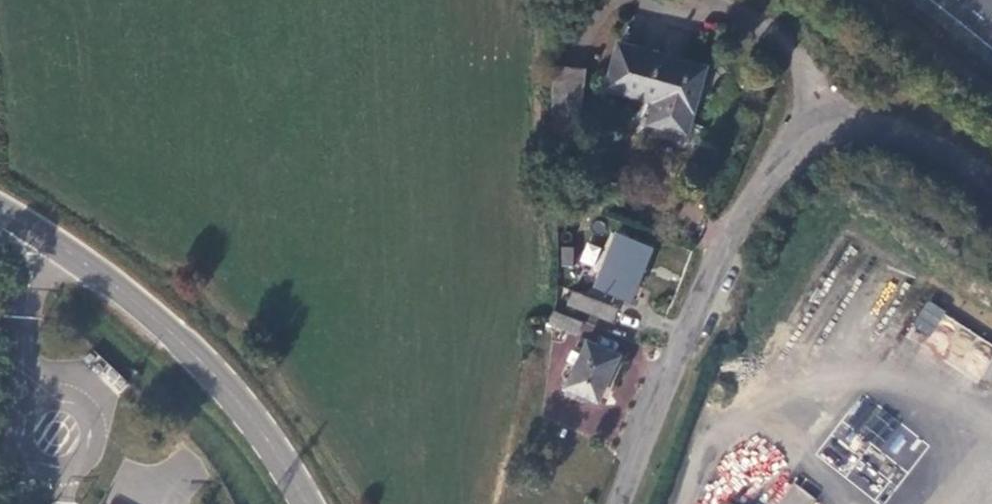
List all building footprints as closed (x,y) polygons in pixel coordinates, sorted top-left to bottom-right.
[(641,52),(621,48),(609,91),(646,100),(658,101),(655,124),(690,133),(704,75),(705,68),(641,52)] [(587,74),(557,70),(546,153),(579,156),(587,74)] [(631,302),(650,251),(617,239),(599,289),(631,302)] [(585,243),(581,262),(594,266),(599,247),(585,243)] [(612,313),(573,297),(568,309),(608,326),(612,313)] [(981,379),(991,359),(991,341),(924,304),(906,338),(981,379)] [(552,323),(562,327),(560,313),(556,311),(552,323)] [(580,335),(585,322),(560,313),(562,327),(580,335)] [(600,401),(619,353),(589,340),(571,387),(600,401)] [(813,496),(788,483),(777,503),(809,503),(813,496)]
